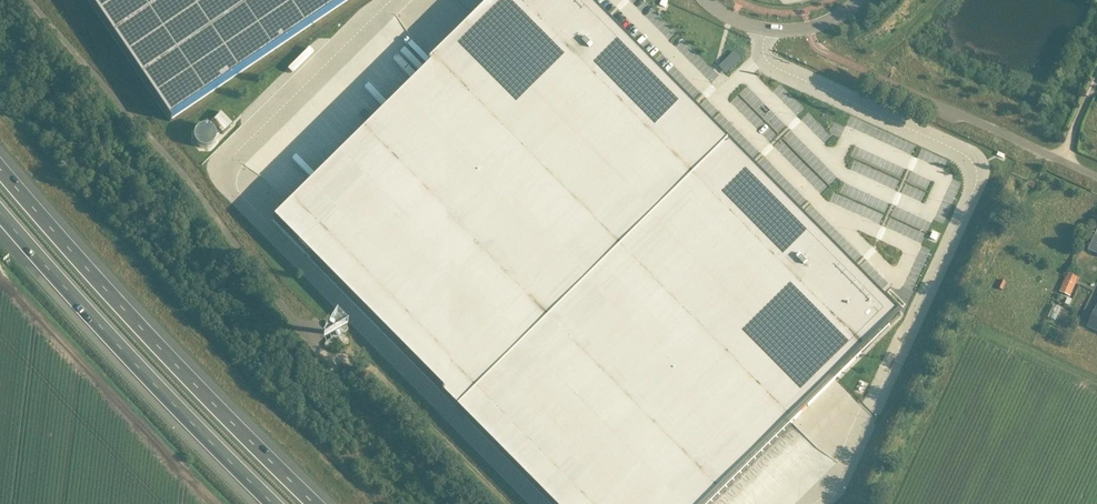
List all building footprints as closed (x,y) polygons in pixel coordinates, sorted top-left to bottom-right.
[(171,121),(350,0),(88,0),(171,121)] [(588,0),(508,0),(278,227),(552,503),(719,503),(905,321),(588,0)] [(720,67),(728,74),(743,58),(735,51),(720,67)] [(209,150),(234,123),(221,111),(196,138),(209,150)] [(1036,184),(1029,181),(1026,186),(1034,189),(1036,184)] [(1071,297),(1077,282),(1079,278),(1069,273),(1070,271),(1068,270),(1067,272),(1068,273),(1066,277),(1060,292),(1071,297)] [(1096,309),(1087,328),(1096,332),(1096,306),(1096,309)]
